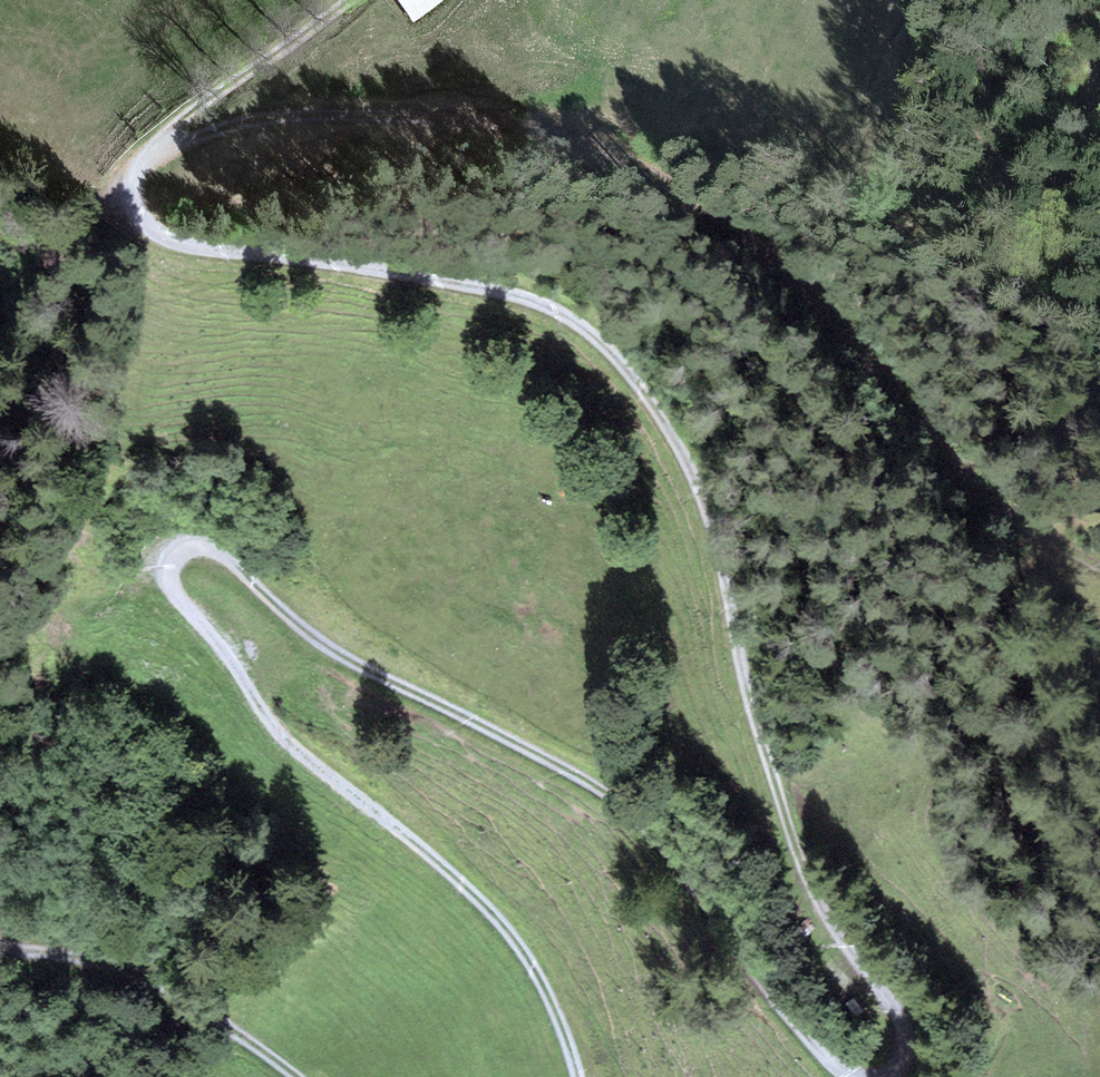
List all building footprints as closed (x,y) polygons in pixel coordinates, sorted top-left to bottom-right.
[(443,0),(400,0),(397,2),(421,27),(446,3),(443,0)]
